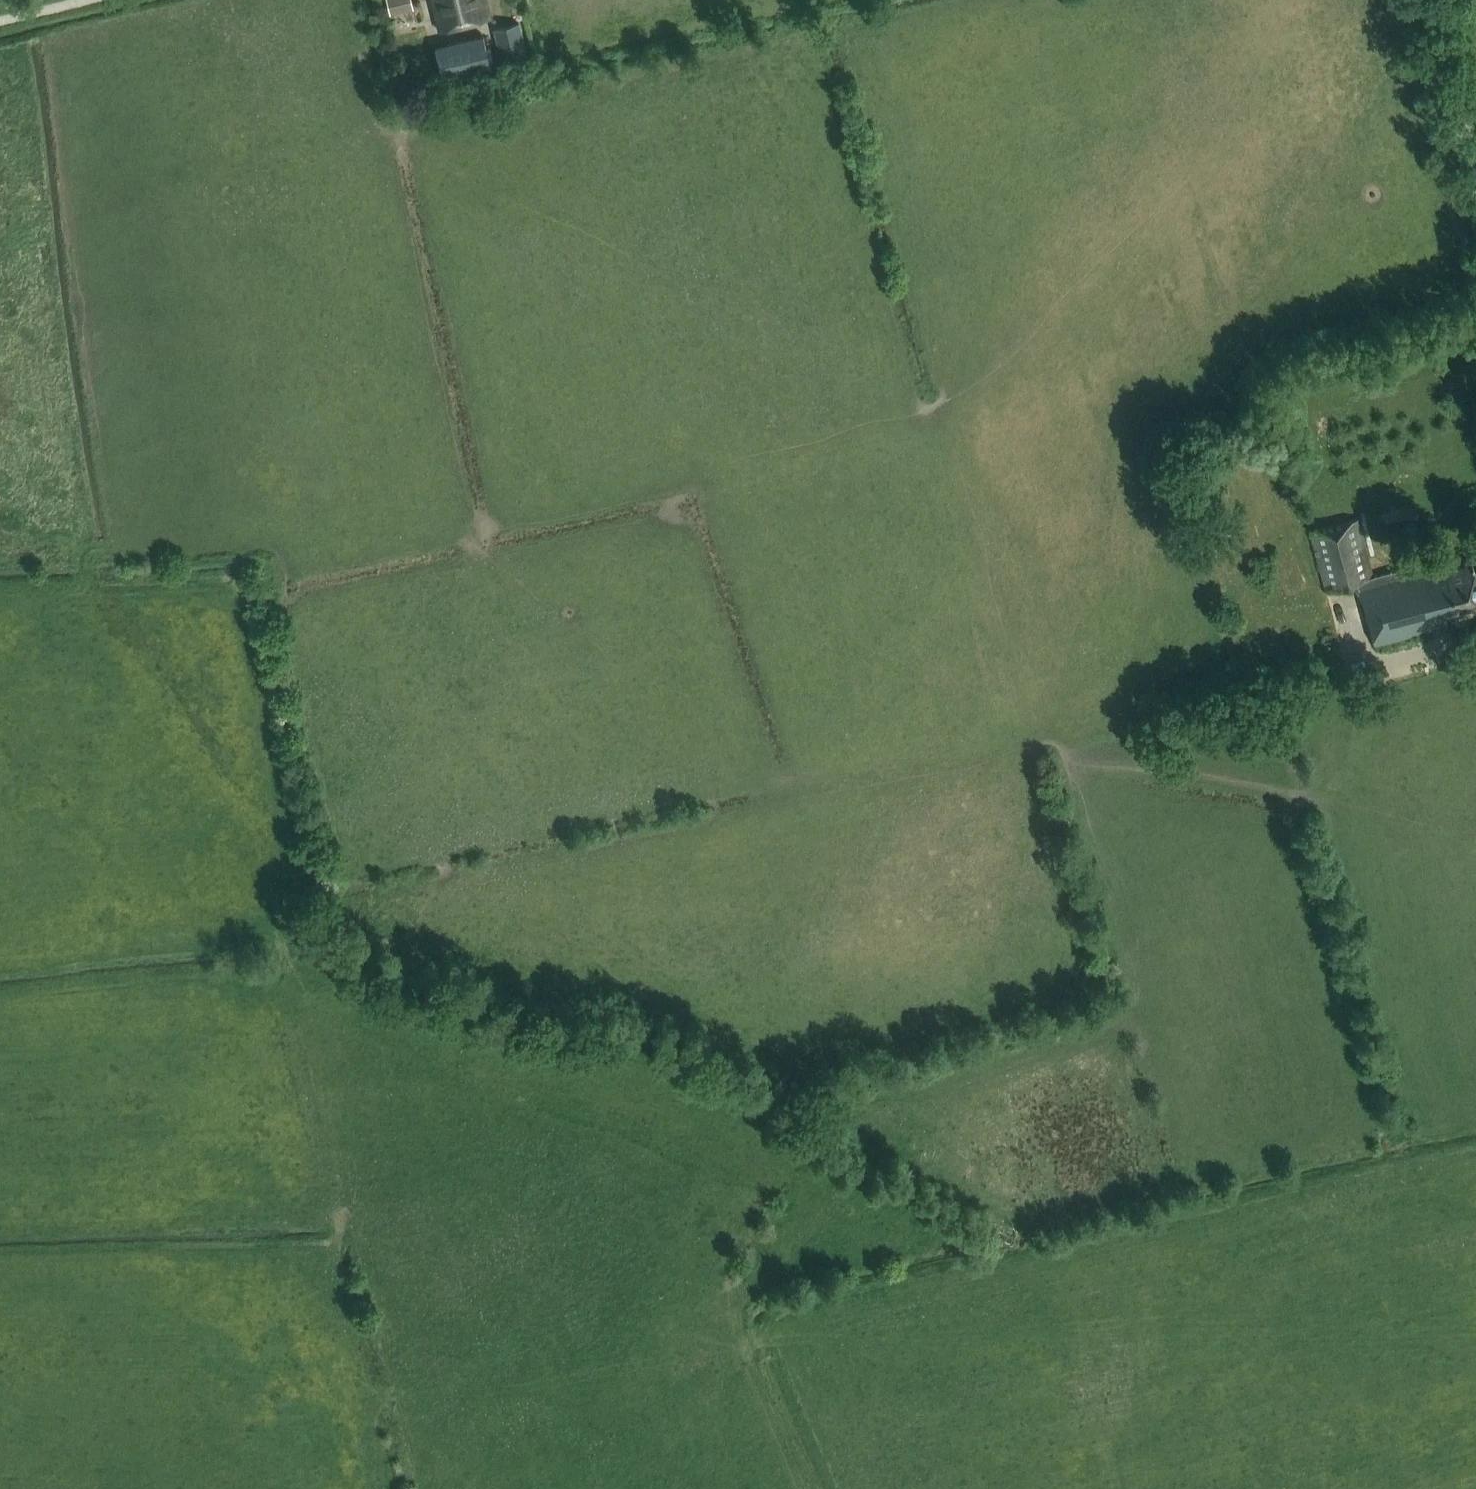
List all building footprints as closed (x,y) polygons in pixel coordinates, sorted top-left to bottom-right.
[(390,13),(414,8),(412,0),(387,0),(390,13)] [(440,30),(489,19),(485,0),(433,0),(440,30)] [(494,29),(502,63),(527,57),(520,23),(494,29)] [(483,34),(435,45),(442,77),(490,66),(483,34)] [(1370,566),(1358,519),(1310,532),(1325,590),(1356,582),(1358,587),(1359,587),(1374,646),(1460,623),(1458,616),(1475,612),(1475,577),(1472,563),(1451,568),(1450,562),(1437,565),(1437,566),(1429,568),(1427,562),(1373,576),(1370,566)]
